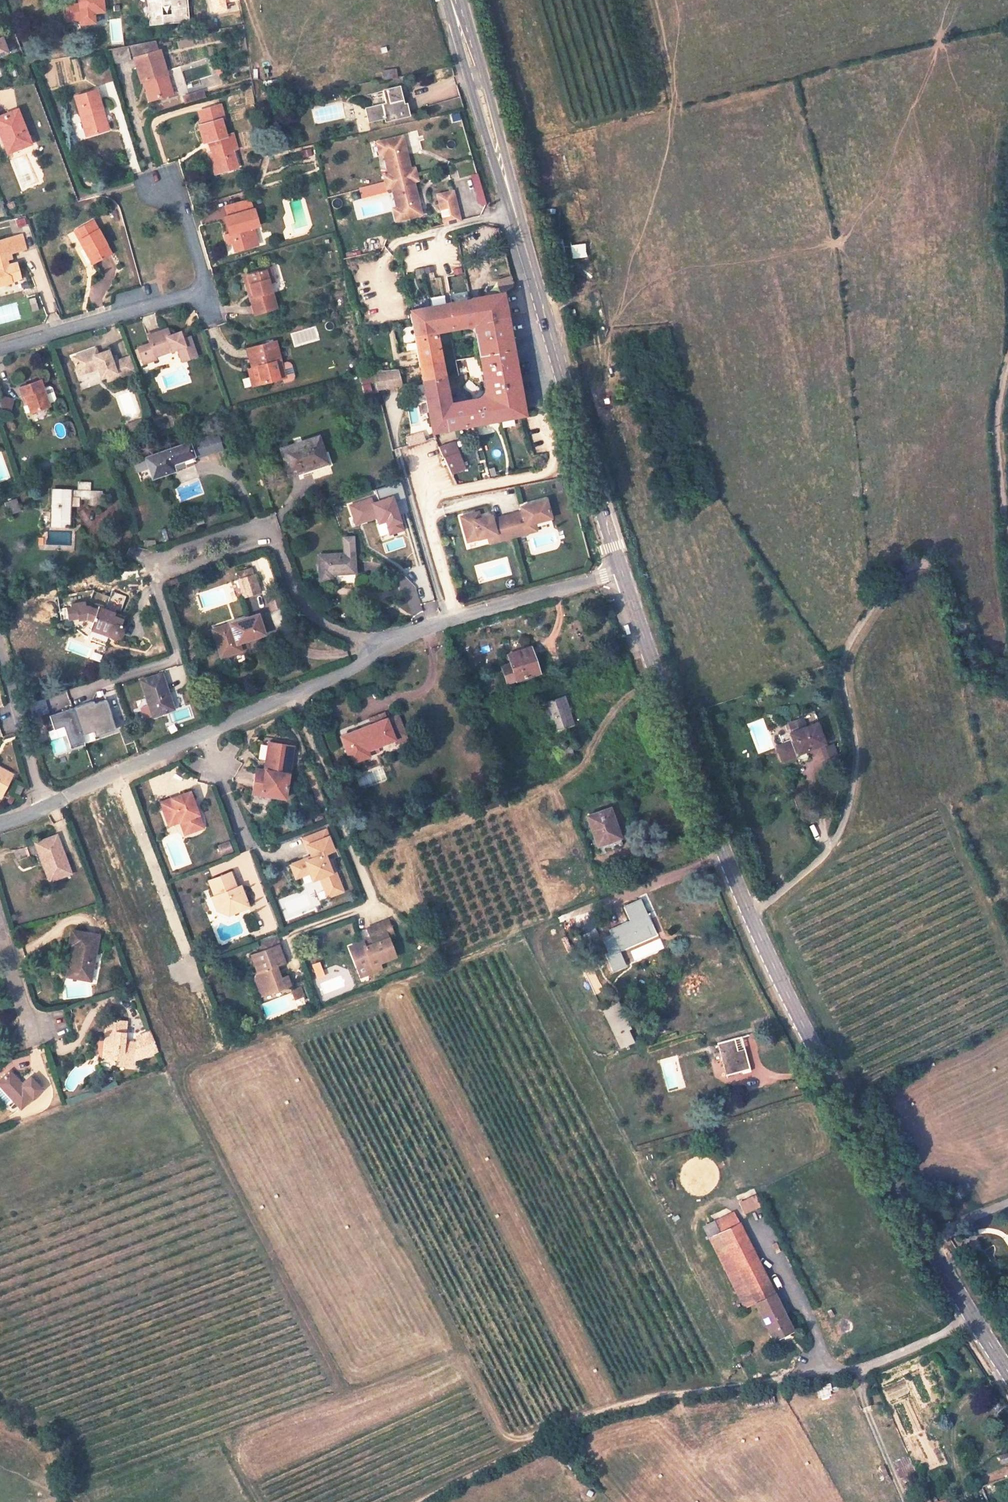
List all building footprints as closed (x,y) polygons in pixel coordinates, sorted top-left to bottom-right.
[(192,23),(190,0),(151,0),(154,26),(192,23)] [(162,99),(161,96),(171,93),(166,77),(171,75),(163,52),(161,52),(158,42),(135,46),(140,59),(137,60),(143,77),(145,77),(153,102),(162,99)] [(130,47),(110,51),(115,67),(134,61),(130,47)] [(68,81),(81,80),(80,59),(66,60),(68,81)] [(382,70),(383,80),(398,77),(396,68),(382,70)] [(171,94),(176,92),(171,75),(166,77),(171,93),(171,94)] [(203,89),(181,96),(184,104),(206,97),(203,89)] [(85,114),(92,135),(109,130),(96,90),(76,97),(82,115),(85,114)] [(406,109),(403,109),(398,91),(382,95),(385,106),(364,111),(367,124),(384,121),(385,124),(408,119),(406,109)] [(203,114),(207,127),(221,123),(228,120),(224,108),(203,114)] [(31,145),(18,110),(0,116),(0,135),(7,154),(31,145)] [(82,115),(89,136),(92,135),(85,114),(82,115)] [(217,172),(237,167),(233,155),(237,153),(233,138),(226,141),(221,123),(207,127),(198,130),(203,148),(205,147),(209,146),(217,172)] [(404,141),(385,145),(388,157),(385,158),(390,179),(385,180),(388,193),(393,192),(398,213),(401,212),(404,224),(423,220),(415,186),(419,185),(416,173),(412,174),(404,141)] [(385,145),(378,147),(381,159),(385,158),(388,157),(385,145)] [(239,174),(237,167),(217,172),(209,146),(205,147),(215,180),(239,174)] [(454,196),(439,200),(446,229),(461,226),(454,196)] [(226,224),(230,239),(235,237),(237,241),(235,246),(237,256),(259,249),(255,236),(251,237),(250,233),(260,230),(255,215),(252,216),(250,207),(231,212),(234,222),(226,224)] [(401,212),(394,213),(397,226),(404,224),(401,212)] [(13,229),(27,225),(24,216),(10,220),(13,229)] [(95,262),(111,252),(93,221),(74,232),(83,248),(87,246),(95,262)] [(22,235),(0,241),(0,288),(12,285),(11,278),(19,275),(16,265),(8,267),(6,261),(11,259),(9,254),(25,250),(22,235)] [(229,248),(235,246),(237,241),(235,237),(230,239),(226,240),(229,248)] [(571,245),(572,258),(587,257),(586,244),(571,245)] [(83,248),(93,263),(95,262),(87,246),(83,248)] [(426,275),(435,272),(433,265),(424,268),(426,275)] [(275,279),(272,268),(249,275),(255,297),(252,298),(256,314),(277,308),(271,285),(269,280),(275,279)] [(11,278),(12,285),(21,283),(19,275),(11,278)] [(252,298),(255,297),(249,275),(245,276),(252,298)] [(500,291),(470,298),(473,318),(480,317),(504,313),(500,291)] [(473,318),(470,298),(409,310),(413,328),(433,324),(433,325),(447,323),(473,318)] [(487,349),(511,345),(504,313),(480,317),(487,349)] [(433,325),(433,324),(413,328),(423,376),(442,371),(433,325)] [(169,348),(170,351),(176,349),(179,361),(195,357),(189,336),(181,339),(178,332),(167,336),(165,329),(145,334),(147,342),(135,346),(140,362),(152,359),(152,357),(151,354),(169,348)] [(277,340),(249,347),(254,366),(258,383),(286,376),(288,381),(294,380),(295,378),(296,375),(293,364),(292,362),(289,361),(283,362),(277,340)] [(487,349),(496,394),(449,402),(442,404),(447,427),(526,413),(511,345),(487,349)] [(66,354),(71,369),(90,363),(91,367),(95,376),(99,375),(101,379),(130,370),(125,355),(107,361),(102,348),(91,352),(89,346),(66,354)] [(152,357),(170,351),(169,348),(151,354),(152,357)] [(73,374),(91,367),(90,363),(71,369),(73,374)] [(399,364),(372,368),(376,385),(402,380),(399,364)] [(254,384),(258,383),(254,366),(250,367),(254,384)] [(423,376),(433,430),(447,427),(442,404),(449,402),(442,371),(423,376)] [(245,388),(251,386),(248,377),(242,379),(245,388)] [(20,395),(26,411),(44,404),(38,387),(33,388),(29,381),(15,386),(18,395),(20,395)] [(14,400),(2,396),(0,402),(0,408),(10,411),(14,400)] [(316,431),(279,443),(288,470),(296,467),(298,471),(330,460),(327,452),(324,453),(316,431)] [(211,434),(134,459),(137,469),(148,465),(152,478),(174,470),(173,467),(196,460),(195,456),(217,450),(211,434)] [(459,440),(440,443),(453,472),(468,469),(459,440)] [(375,518),(381,541),(404,535),(395,501),(406,499),(402,482),(372,490),(375,498),(348,505),(353,524),(375,518)] [(55,510),(54,525),(66,525),(67,503),(70,503),(70,496),(70,488),(50,487),(48,510),(55,510)] [(70,488),(70,496),(88,497),(89,489),(70,488)] [(16,498),(5,502),(9,515),(21,511),(16,498)] [(492,513),(481,515),(481,516),(474,517),(472,511),(461,513),(468,539),(488,534),(497,532),(499,539),(529,531),(527,525),(536,523),(536,522),(552,517),(548,499),(522,505),(523,510),(494,517),(492,513)] [(480,509),(472,511),(474,517),(481,516),(481,515),(480,509)] [(497,532),(488,534),(490,541),(499,539),(497,532)] [(333,574),(357,573),(355,536),(344,537),(346,553),(320,555),(322,580),(333,580),(333,574)] [(257,572),(255,565),(241,570),(244,577),(257,572)] [(244,577),(241,578),(247,595),(264,589),(257,572),(244,577)] [(118,631),(117,629),(122,617),(114,614),(113,611),(106,608),(102,608),(98,608),(95,606),(94,607),(87,604),(87,605),(83,604),(82,601),(68,602),(68,606),(63,607),(65,616),(75,614),(76,619),(108,631),(111,636),(113,636),(116,636),(117,635),(118,633),(118,631)] [(253,615),(211,628),(219,655),(238,649),(236,642),(259,634),(253,615)] [(194,639),(191,629),(179,634),(182,643),(194,639)] [(199,652),(194,639),(182,643),(186,657),(199,652)] [(505,654),(511,672),(524,668),(520,655),(523,654),(520,645),(509,648),(510,652),(505,654)] [(159,672),(137,679),(146,708),(149,707),(152,716),(172,710),(159,672)] [(50,709),(69,706),(68,695),(49,697),(50,709)] [(545,717),(536,720),(542,737),(571,727),(561,697),(541,703),(545,717)] [(107,699),(49,714),(54,731),(49,732),(54,753),(68,750),(67,747),(116,735),(107,699)] [(393,716),(382,721),(378,713),(363,720),(364,724),(333,736),(336,745),(343,762),(362,755),(360,750),(388,739),(390,743),(402,738),(393,716)] [(823,741),(816,721),(784,733),(786,740),(772,745),(778,761),(792,756),(791,753),(823,741)] [(250,793),(283,798),(290,746),(265,743),(261,771),(253,770),(250,793)] [(13,776),(0,768),(0,798),(13,776)] [(17,797),(21,789),(15,786),(11,795),(17,797)] [(163,822),(175,818),(178,825),(183,837),(200,830),(186,794),(156,806),(163,822)] [(254,796),(253,801),(267,804),(268,798),(254,796)] [(606,808),(584,816),(595,845),(616,838),(606,808)] [(175,818),(163,822),(166,830),(178,825),(175,818)] [(320,875),(326,888),(341,882),(331,856),(327,858),(324,851),(334,848),(326,828),(305,836),(313,856),(305,859),(304,857),(290,863),(295,876),(310,870),(313,878),(320,875)] [(39,864),(45,879),(67,871),(51,833),(33,840),(42,862),(39,864)] [(42,862),(33,840),(30,841),(39,864),(42,862)] [(218,847),(221,855),(231,851),(228,843),(218,847)] [(241,908),(240,906),(247,903),(240,888),(235,890),(229,874),(209,883),(215,899),(220,910),(231,913),(241,908)] [(319,899),(325,897),(320,881),(313,883),(319,899)] [(341,882),(326,888),(329,896),(344,890),(341,882)] [(625,921),(605,928),(613,947),(646,933),(639,915),(643,914),(637,898),(619,905),(625,921)] [(231,913),(220,910),(215,899),(212,900),(217,913),(230,916),(249,908),(247,903),(240,906),(241,908),(231,913)] [(249,931),(259,928),(255,914),(245,917),(249,931)] [(397,935),(392,922),(390,918),(370,926),(375,941),(367,944),(365,939),(350,945),(359,966),(366,963),(369,972),(384,966),(382,960),(397,953),(390,937),(397,935)] [(72,970),(92,973),(98,926),(70,921),(67,941),(75,943),(72,970)] [(257,942),(260,952),(278,946),(274,935),(257,942)] [(285,961),(278,946),(260,952),(251,955),(257,971),(255,977),(257,983),(263,986),(265,992),(292,983),(290,975),(281,978),(276,965),(285,961)] [(366,963),(359,966),(362,974),(369,972),(366,963)] [(295,1002),(305,999),(301,986),(291,989),(295,1002)] [(621,1049),(637,1041),(618,1002),(602,1010),(621,1049)] [(138,1055),(143,1055),(160,1046),(148,1017),(137,1025),(136,1030),(126,1029),(125,1010),(116,1009),(116,1012),(104,1013),(105,1037),(110,1038),(110,1057),(118,1057),(119,1064),(138,1063),(138,1055)] [(236,1025),(227,1028),(231,1037),(239,1034),(236,1025)] [(744,1058),(741,1048),(735,1050),(732,1037),(715,1042),(724,1072),(724,1074),(740,1070),(740,1073),(748,1071),(745,1058),(744,1058)] [(1,1081),(25,1107),(47,1088),(35,1076),(27,1083),(14,1069),(1,1081)] [(738,1202),(742,1214),(759,1209),(755,1196),(738,1202)] [(790,1328),(739,1230),(720,1239),(771,1338),(790,1328)] [(819,1398),(832,1395),(829,1385),(816,1389),(819,1398)] [(1007,1462),(1007,1452),(998,1454),(1001,1464),(1007,1462)]
